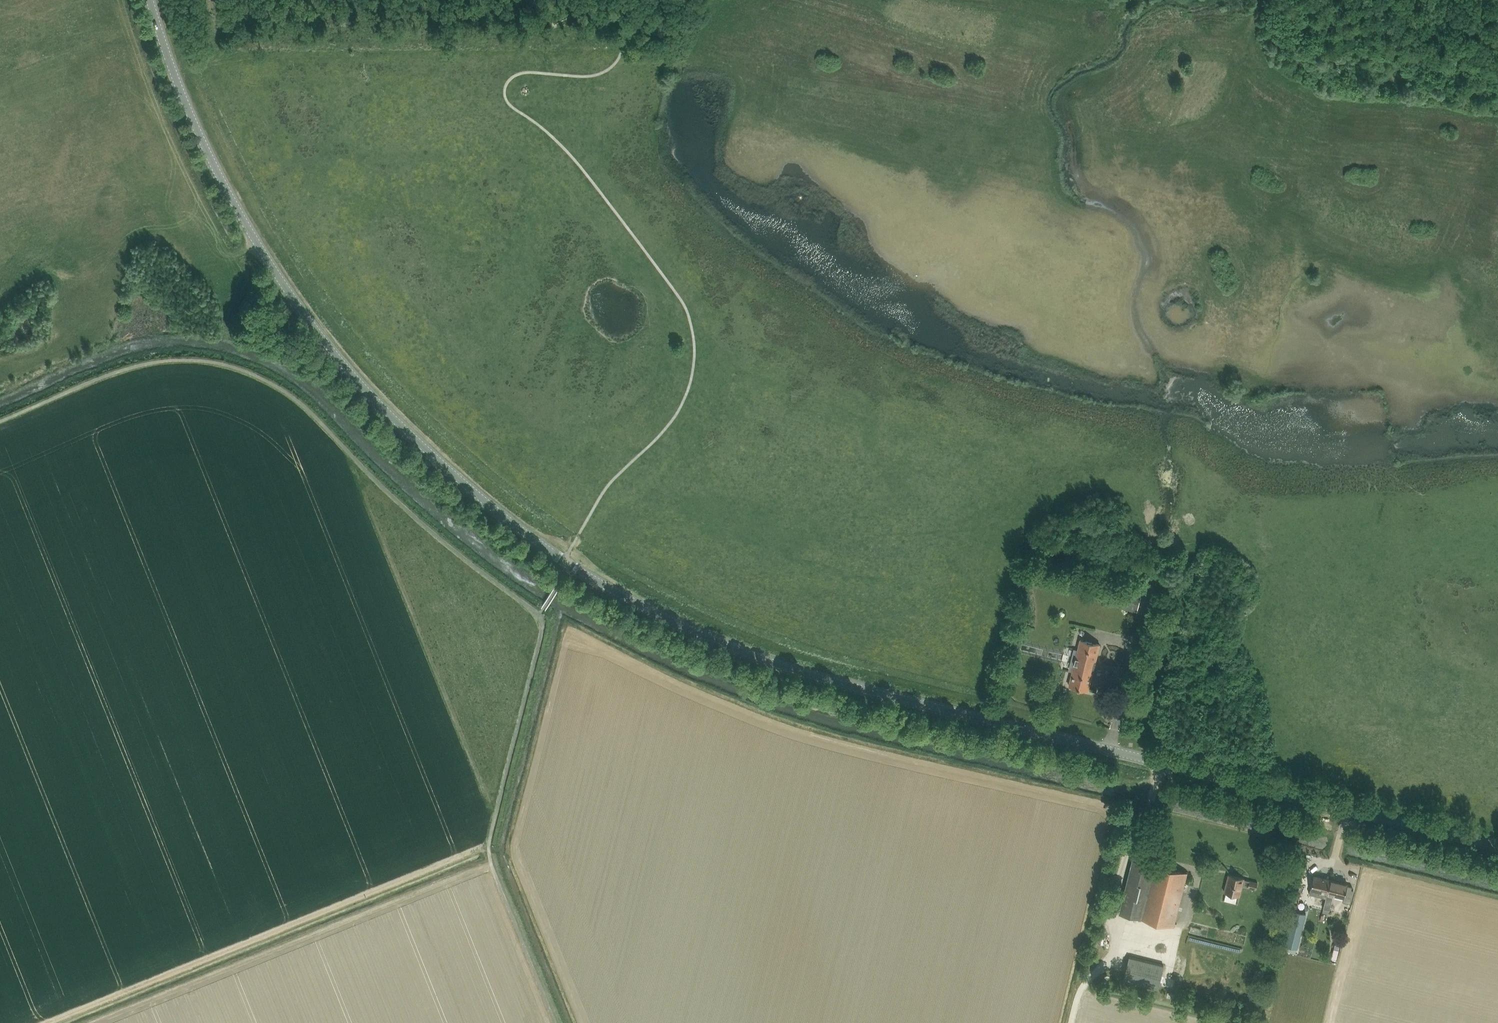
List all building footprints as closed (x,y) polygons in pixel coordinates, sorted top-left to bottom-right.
[(1111,588),(1107,604),(1137,611),(1141,595),(1111,588)] [(1088,690),(1100,645),(1080,640),(1069,686),(1088,690)] [(1140,918),(1153,865),(1153,864),(1132,859),(1119,913),(1140,918)] [(1153,865),(1140,918),(1173,926),(1187,873),(1153,865)] [(1244,879),(1229,875),(1224,892),(1239,896),(1242,886),(1256,889),(1258,883),(1244,879)] [(1326,898),(1330,881),(1314,876),(1309,893),(1326,898)] [(1326,898),(1323,909),(1330,911),(1333,895),(1343,898),(1342,903),(1349,905),(1353,891),(1351,890),(1352,887),(1347,886),(1347,885),(1330,881),(1326,898)] [(1299,911),(1308,910),(1307,902),(1298,903),(1299,911)] [(1188,936),(1187,944),(1239,952),(1240,944),(1188,936)] [(1158,990),(1164,965),(1129,957),(1123,981),(1158,990)]
